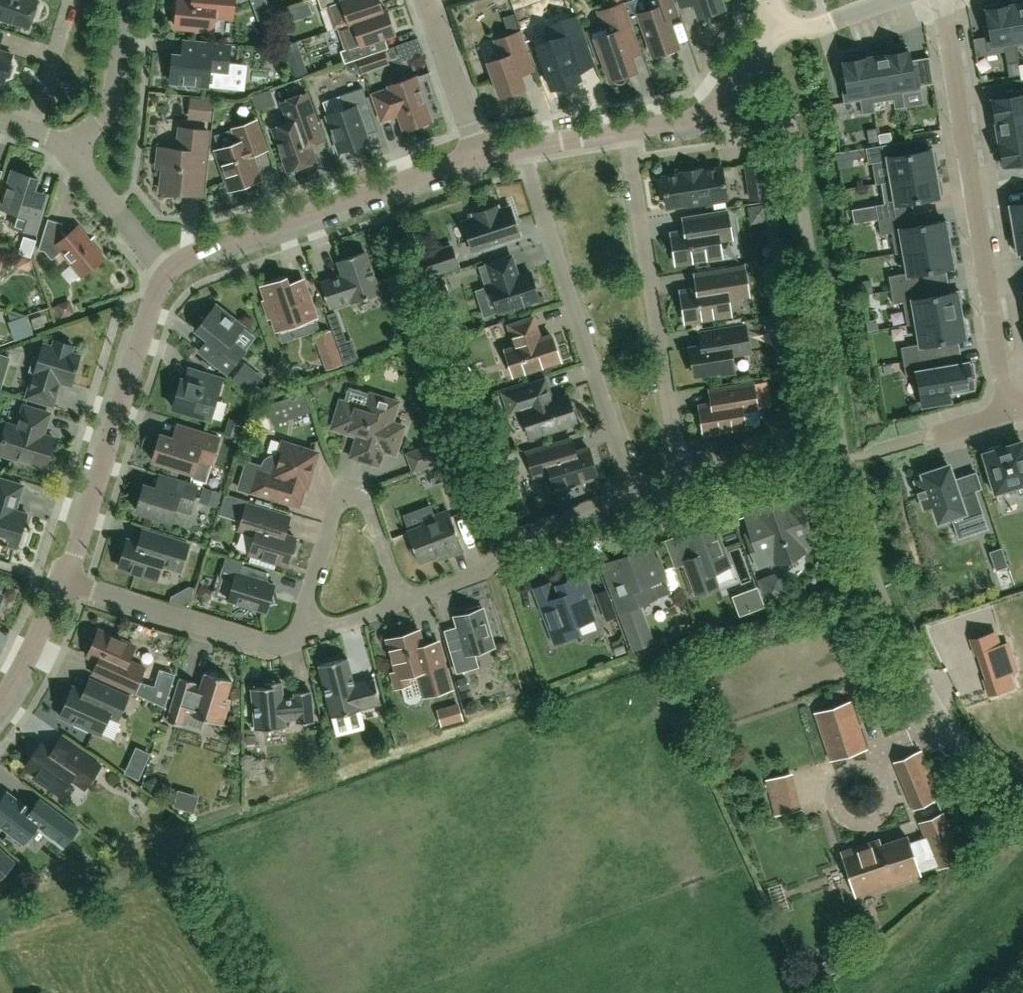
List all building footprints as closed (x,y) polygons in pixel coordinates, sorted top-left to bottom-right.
[(29,27),(32,16),(36,15),(39,6),(36,3),(37,0),(36,0),(0,0),(0,18),(29,27)] [(178,3),(175,4),(174,12),(177,14),(175,27),(213,30),(214,16),(232,18),(234,0),(178,0),(178,3)] [(327,7),(333,26),(337,25),(338,27),(349,24),(383,12),(379,0),(318,0),(321,9),(327,7)] [(640,19),(653,56),(662,53),(666,55),(674,52),(675,48),(678,47),(667,17),(672,15),(677,13),(673,0),(632,0),(624,3),(631,23),(640,19)] [(681,7),(688,5),(694,2),(699,17),(724,9),(721,0),(679,0),(681,7)] [(1016,0),(1017,4),(1012,5),(1008,5),(1015,46),(1016,45),(1022,44),(1022,0),(1018,0),(1016,0)] [(599,61),(604,60),(610,80),(612,79),(614,82),(617,84),(620,84),(623,83),(626,81),(627,77),(626,74),(635,71),(630,56),(636,54),(641,52),(631,23),(624,3),(600,12),(606,29),(590,35),(599,61)] [(1019,62),(1016,45),(1015,46),(1008,5),(1004,6),(1000,7),(999,3),(986,6),(989,25),(983,26),(987,51),(1004,48),(1007,64),(1008,64),(1018,62),(1019,62)] [(387,10),(383,12),(349,24),(338,27),(345,49),(340,51),(345,63),(357,59),(370,54),(368,49),(366,42),(395,33),(387,10)] [(536,46),(551,89),(580,79),(577,71),(585,68),(592,66),(575,17),(547,27),(551,41),(536,46)] [(524,88),(520,76),(527,74),(533,71),(520,32),(495,40),(501,58),(488,63),(500,96),(524,88)] [(170,82),(185,84),(189,89),(194,84),(232,88),(235,63),(228,63),(230,46),(201,43),(201,41),(183,39),(182,48),(181,55),(173,54),(170,82)] [(895,53),(887,54),(886,51),(885,51),(893,94),(895,108),(905,106),(902,92),(921,89),(917,65),(911,66),(908,47),(894,49),(895,53)] [(286,52),(295,77),(308,73),(299,48),(286,52)] [(370,54),(357,59),(362,72),(388,63),(384,49),(370,54)] [(2,85),(5,78),(8,78),(11,77),(14,66),(13,63),(10,62),(12,55),(0,51),(0,84),(2,85)] [(865,58),(872,98),(874,112),(875,111),(873,103),(893,99),(895,108),(893,94),(885,51),(873,53),(873,57),(865,58)] [(845,77),(839,78),(844,103),(860,100),(862,114),(874,112),(872,98),(865,58),(856,60),(856,56),(842,58),(845,77)] [(1018,62),(1008,64),(1009,72),(1020,70),(1019,65),(1018,62)] [(404,130),(416,125),(420,127),(426,125),(428,121),(431,120),(414,73),(387,83),(390,89),(373,95),(381,120),(391,117),(398,114),(404,130)] [(322,102),(340,152),(368,142),(358,115),(365,113),(371,111),(363,87),(322,102)] [(996,121),(996,122),(1022,117),(1022,88),(1007,91),(1008,97),(988,100),(991,114),(994,113),(995,119),(996,121)] [(317,144),(323,141),(307,94),(281,103),(288,123),(273,128),(288,170),(293,168),(297,170),(308,166),(309,162),(315,160),(310,146),(317,144)] [(182,105),(181,124),(204,125),(204,106),(182,105)] [(994,135),(998,135),(1000,143),(1022,139),(1022,117),(996,122),(996,121),(992,122),(994,135)] [(230,190),(260,180),(251,155),(258,152),(266,150),(256,121),(233,129),(238,143),(216,150),(230,190)] [(160,147),(158,168),(163,169),(161,192),(193,195),(200,196),(207,131),(180,128),(178,149),(160,147)] [(878,134),(880,143),(892,140),(890,132),(878,134)] [(1000,143),(1001,152),(997,152),(1000,166),(1019,162),(1020,168),(1022,168),(1022,139),(1000,143)] [(901,141),(866,148),(868,163),(888,160),(892,180),(935,173),(934,165),(938,164),(935,151),(931,152),(931,149),(904,154),(903,148),(901,141)] [(753,163),(745,164),(751,199),(767,197),(761,162),(753,163)] [(662,177),(667,207),(687,204),(687,206),(726,200),(721,168),(702,171),(701,169),(681,172),(682,174),(662,177)] [(0,187),(0,208),(16,213),(12,226),(35,233),(49,190),(42,187),(36,185),(38,179),(12,171),(9,182),(3,180),(1,187),(0,187)] [(935,173),(892,180),(895,201),(875,205),(878,219),(914,213),(913,207),(912,201),(939,197),(939,194),(943,194),(940,180),(936,181),(935,173)] [(1006,207),(1009,221),(1013,221),(1014,229),(1022,227),(1022,203),(1010,205),(1010,207),(1006,207)] [(498,206),(473,214),(474,218),(464,221),(473,251),(519,236),(509,206),(499,209),(498,206)] [(671,234),(676,263),(721,256),(718,240),(731,238),(727,211),(683,218),(684,225),(685,232),(671,234)] [(944,222),(944,220),(916,225),(915,219),(914,213),(878,219),(880,234),(891,232),(895,254),(905,252),(905,251),(948,244),(946,236),(950,235),(948,221),(944,222)] [(104,258),(78,227),(66,236),(61,230),(63,224),(55,221),(48,219),(38,249),(45,252),(52,260),(62,251),(82,276),(104,258)] [(1012,237),(1014,251),(1018,251),(1018,252),(1022,252),(1022,227),(1014,229),(1016,237),(1012,237)] [(949,252),(948,244),(905,251),(905,252),(908,272),(888,276),(891,290),(927,284),(926,278),(925,272),(952,267),(952,265),(955,265),(953,251),(949,252)] [(425,254),(431,274),(457,265),(454,255),(451,246),(425,254)] [(333,279),(320,283),(329,307),(352,300),(353,302),(379,293),(364,251),(338,261),(343,275),(333,279)] [(511,256),(486,264),(493,284),(490,285),(498,312),(514,307),(523,305),(523,304),(539,299),(530,272),(517,276),(514,266),(511,256)] [(695,282),(696,289),(680,291),(685,322),(730,314),(727,298),(748,295),(743,267),(718,271),(718,269),(693,273),(695,282)] [(482,276),(467,282),(479,312),(494,306),(482,276)] [(263,302),(268,317),(272,316),(277,329),(315,316),(303,281),(281,288),(279,281),(262,287),(267,301),(263,302)] [(962,304),(960,290),(929,296),(928,290),(927,284),(891,290),(893,303),(903,302),(907,325),(917,323),(917,322),(960,315),(958,305),(962,304)] [(196,330),(207,339),(201,345),(196,352),(203,357),(205,355),(227,373),(241,356),(228,346),(243,327),(216,305),(196,330)] [(35,328),(45,325),(41,315),(32,319),(35,328)] [(901,347),(903,361),(942,354),(939,354),(938,349),(937,343),(964,338),(964,336),(968,336),(965,322),(962,323),(960,315),(917,322),(917,323),(920,343),(901,347)] [(533,318),(509,325),(516,347),(505,350),(513,375),(559,360),(551,335),(540,339),(536,328),(533,318)] [(701,346),(689,348),(694,375),(717,371),(718,375),(734,372),(731,355),(749,352),(744,326),(699,333),(700,340),(701,346)] [(330,330),(315,335),(327,370),(342,364),(330,330)] [(35,373),(27,396),(52,404),(55,395),(57,387),(56,387),(58,380),(71,384),(75,370),(77,370),(78,367),(76,367),(80,356),(70,353),(72,346),(56,341),(54,348),(43,345),(39,358),(34,356),(29,371),(35,373)] [(969,364),(968,362),(944,366),(943,360),(942,354),(903,361),(906,376),(917,374),(922,406),(951,401),(949,391),(973,387),(971,378),(975,377),(973,363),(969,364)] [(171,401),(174,405),(173,408),(210,419),(222,379),(203,373),(204,371),(188,366),(186,372),(184,380),(182,379),(178,392),(173,394),(171,401)] [(574,407),(571,406),(567,395),(552,400),(548,390),(545,379),(503,393),(510,414),(521,410),(530,437),(576,422),(575,419),(577,415),(574,407)] [(711,404),(699,406),(703,434),(745,428),(745,427),(760,425),(753,383),(709,390),(710,398),(711,404)] [(399,399),(371,391),(366,408),(341,401),(332,428),(357,436),(352,455),(360,457),(379,463),(383,450),(395,454),(403,426),(391,423),(399,399)] [(0,447),(0,453),(45,467),(54,438),(43,435),(46,423),(49,414),(24,406),(18,427),(7,424),(0,447)] [(160,434),(152,460),(193,473),(197,459),(211,464),(219,438),(177,425),(175,431),(173,438),(160,434)] [(571,439),(526,452),(533,476),(549,471),(555,488),(597,476),(588,448),(575,452),(573,446),(571,439)] [(238,487),(289,502),(300,506),(304,492),(308,479),(309,480),(317,452),(281,441),(276,455),(272,455),(270,456),(267,457),(265,459),(263,461),(262,466),(246,461),(238,487)] [(445,461),(438,441),(405,453),(409,463),(412,473),(445,461)] [(1022,442),(1002,448),(1001,444),(987,449),(988,452),(984,454),(991,475),(987,476),(991,490),(995,489),(995,491),(1015,485),(1018,496),(1022,495),(1022,446),(1022,442)] [(510,457),(490,463),(500,500),(521,494),(510,457)] [(447,463),(446,463),(428,470),(433,485),(451,479),(453,478),(447,463)] [(953,479),(955,479),(955,477),(953,478),(948,466),(923,474),(924,478),(915,481),(924,508),(933,505),(938,521),(963,513),(970,534),(988,528),(975,490),(969,492),(961,495),(959,489),(957,489),(953,479)] [(189,512),(197,485),(159,473),(157,480),(154,488),(144,485),(137,510),(171,521),(175,508),(189,512)] [(3,543),(3,546),(6,547),(7,544),(17,547),(18,543),(22,544),(26,531),(22,530),(27,514),(15,510),(19,498),(23,485),(0,478),(0,542),(3,543)] [(742,511),(751,534),(746,536),(757,566),(813,544),(802,516),(808,513),(807,503),(801,493),(784,500),(783,496),(745,510),(742,511)] [(242,521),(247,504),(225,497),(220,514),(242,521)] [(250,552),(287,564),(291,553),(293,553),(295,552),(298,544),(297,541),(295,541),(295,538),(284,535),(287,526),(289,517),(247,504),(239,529),(256,534),(250,552)] [(432,523),(407,532),(412,544),(409,548),(412,556),(417,557),(418,561),(447,550),(448,554),(460,550),(463,549),(449,512),(434,517),(432,523)] [(699,528),(685,533),(694,557),(683,561),(695,593),(718,585),(713,572),(729,566),(714,526),(700,531),(699,528)] [(181,569),(189,544),(142,530),(140,536),(138,543),(127,540),(119,566),(157,578),(162,563),(181,569)] [(651,642),(637,605),(656,598),(650,583),(664,577),(657,558),(653,559),(648,547),(608,562),(603,564),(635,649),(651,642)] [(1008,566),(1001,547),(989,552),(996,571),(1008,566)] [(266,577),(267,572),(239,564),(228,600),(266,612),(268,605),(275,604),(272,591),(274,585),(264,582),(266,577)] [(545,602),(540,604),(554,642),(579,633),(575,625),(593,618),(586,598),(592,596),(584,574),(556,585),(561,596),(545,602)] [(761,581),(768,600),(785,594),(778,574),(761,581)] [(739,616),(764,606),(757,586),(731,596),(739,616)] [(607,620),(616,616),(606,590),(597,594),(607,620)] [(478,666),(474,652),(494,647),(482,608),(479,609),(478,605),(466,609),(467,612),(454,616),(462,643),(456,645),(449,647),(457,672),(478,666)] [(134,646),(99,630),(95,640),(91,638),(85,652),(89,653),(88,655),(99,660),(96,667),(93,674),(133,692),(144,667),(128,660),(134,646)] [(408,675),(417,672),(424,696),(451,688),(438,642),(430,644),(423,646),(418,630),(387,639),(397,671),(394,674),(393,678),(394,683),(397,685),(401,686),(405,685),(408,682),(409,678),(408,675)] [(985,679),(989,694),(1012,686),(1008,673),(1015,670),(1006,643),(999,645),(995,632),(972,640),(976,654),(978,653),(987,679),(985,679)] [(348,657),(318,665),(331,717),(361,710),(361,709),(380,704),(374,678),(365,680),(354,683),(348,657)] [(180,678),(167,720),(183,725),(186,713),(192,715),(218,723),(222,709),(227,711),(230,698),(226,697),(232,680),(205,672),(200,689),(194,688),(196,682),(187,680),(180,678)] [(73,686),(60,716),(101,734),(110,715),(118,719),(129,696),(90,679),(87,685),(84,691),(73,686)] [(266,687),(252,688),(255,730),(285,727),(285,719),(297,718),(297,723),(313,722),(310,691),(299,692),(294,692),(295,697),(283,699),(281,681),(265,683),(266,687)] [(168,692),(153,687),(141,683),(135,694),(163,708),(168,692)] [(831,760),(865,749),(849,702),(816,712),(831,760)] [(459,703),(437,709),(442,726),(464,720),(459,703)] [(682,709),(686,720),(695,717),(692,706),(682,709)] [(299,729),(302,741),(314,738),(311,726),(299,729)] [(52,751),(41,743),(39,746),(35,747),(29,755),(30,759),(25,766),(36,774),(34,777),(60,794),(71,778),(85,788),(101,765),(61,738),(57,744),(52,751)] [(920,751),(896,761),(915,808),(940,798),(920,751)] [(167,802),(192,804),(193,790),(168,788),(167,802)] [(32,808),(19,799),(19,800),(7,791),(0,800),(0,826),(23,844),(35,828),(62,849),(78,828),(55,810),(55,809),(40,797),(36,803),(32,808)] [(773,805),(776,814),(797,809),(794,800),(773,805)] [(920,872),(916,861),(934,855),(936,859),(958,849),(943,814),(921,823),(926,837),(910,842),(907,836),(880,845),(879,840),(841,853),(855,894),(920,872)] [(13,862),(0,850),(0,876),(13,862)] [(806,969),(811,982),(836,973),(830,959),(806,969)]
